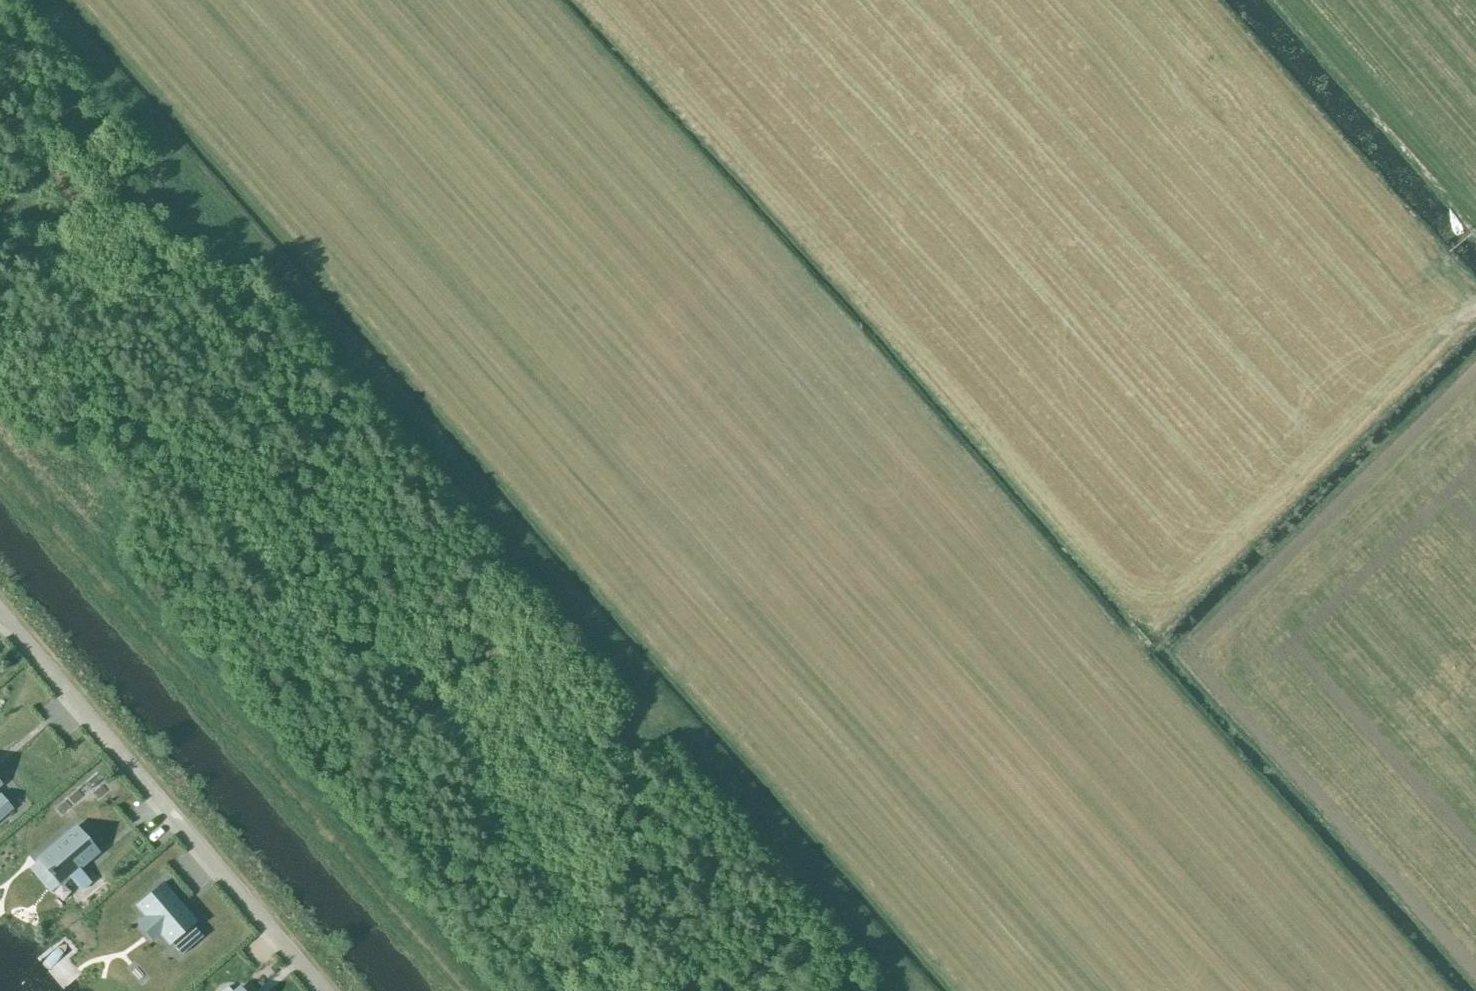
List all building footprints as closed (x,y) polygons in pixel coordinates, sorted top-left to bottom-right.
[(76,826),(40,857),(50,868),(49,869),(52,873),(53,872),(62,883),(72,875),(77,881),(86,872),(81,866),(98,852),(76,826)] [(162,883),(137,905),(170,944),(171,943),(181,955),(203,936),(192,924),(195,922),(162,883)]
